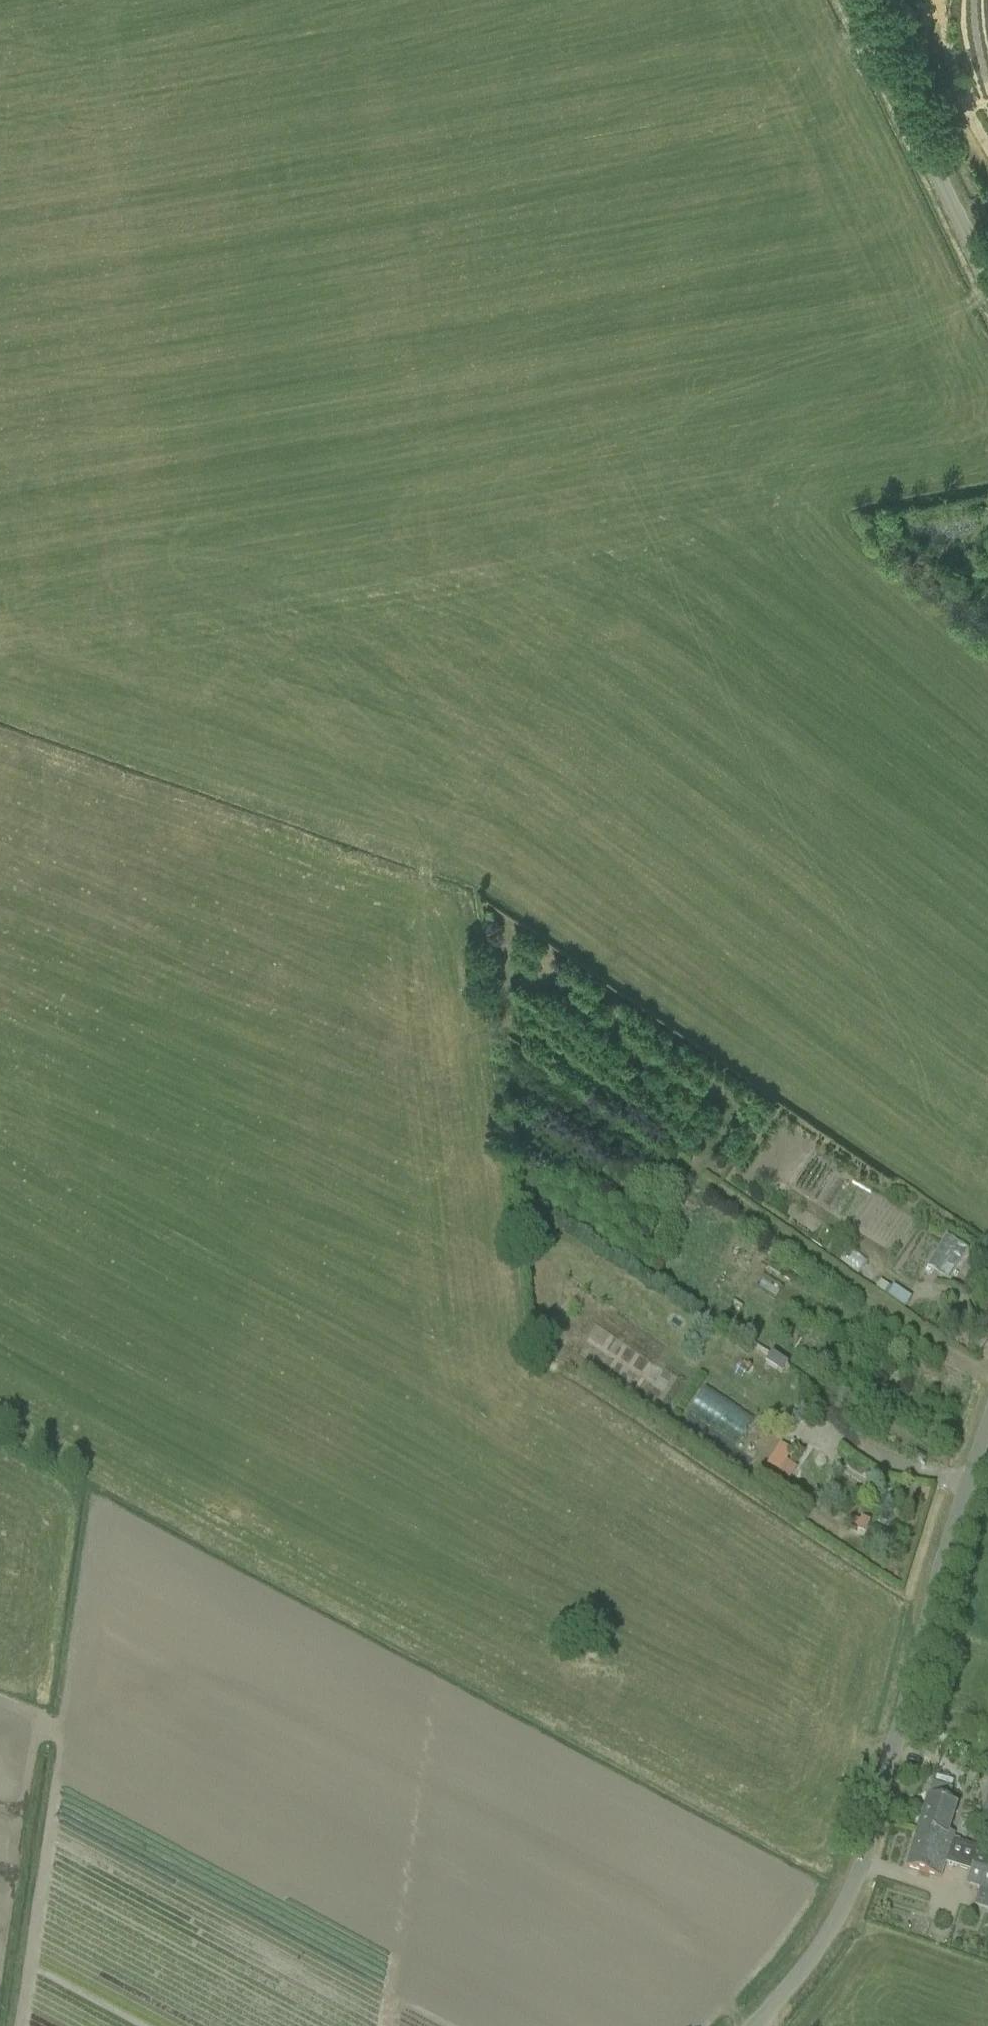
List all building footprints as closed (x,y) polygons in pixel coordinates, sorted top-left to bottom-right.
[(951,1241),(933,1273),(957,1286),(974,1253),(951,1241)] [(870,1279),(879,1266),(853,1251),(845,1264),(870,1279)] [(892,1288),(886,1297),(903,1309),(910,1300),(892,1288)] [(749,1443),(762,1424),(711,1391),(699,1410),(749,1443)] [(947,1835),(956,1806),(946,1803),(950,1791),(933,1786),(929,1798),(926,1797),(916,1831),(915,1833),(905,1868),(924,1874),(940,1879),(944,1865),(969,1873),(965,1887),(977,1891),(973,1905),(987,1910),(987,1859),(975,1855),(976,1852),(977,1849),(952,1841),(953,1836),(947,1835)]
